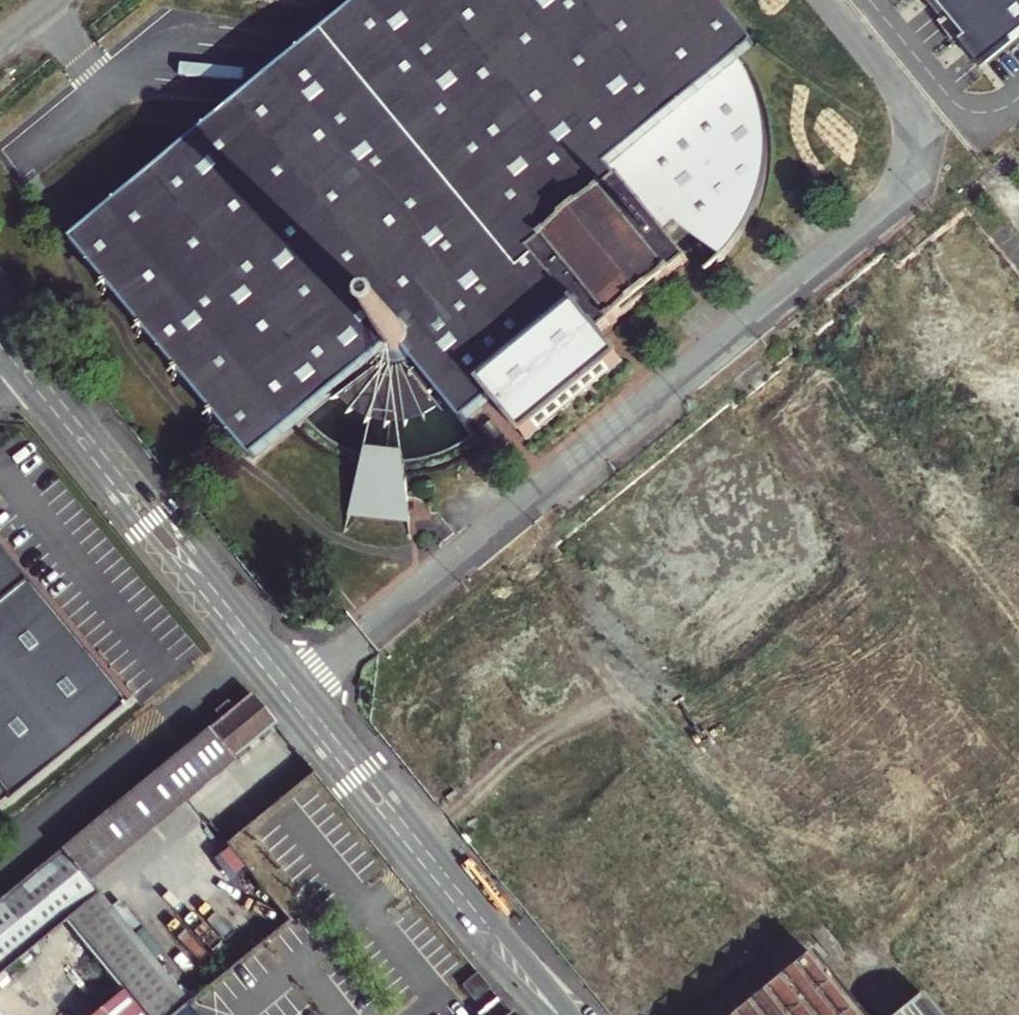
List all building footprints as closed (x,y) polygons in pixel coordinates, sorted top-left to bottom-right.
[(687,258),(663,229),(674,220),(722,258),(729,249),(738,239),(747,226),(751,218),(756,208),(760,196),(763,185),(767,163),(768,157),(769,152),(769,143),(768,130),(767,121),(765,110),(762,100),(756,84),(753,78),(749,68),(744,61),(740,56),(758,40),(730,7),(731,0),(360,0),(72,238),(101,272),(101,289),(102,291),(117,293),(137,317),(136,331),(138,334),(152,335),(173,360),(172,374),(174,377),(188,379),(207,403),(207,417),(210,420),(223,421),(252,458),(337,388),(342,395),(330,404),(337,411),(350,420),(357,424),(367,427),(374,429),(381,429),(389,429),(399,427),(406,425),(412,422),(419,418),(426,413),(417,402),(423,397),(451,430),(481,405),(515,446),(548,418),(557,410),(624,355),(603,328),(687,258)] [(985,59),(1018,31),(1018,0),(936,0),(985,59)] [(349,481),(392,485),(391,469),(353,466),(349,481)] [(339,522),(394,527),(392,485),(349,481),(339,522)] [(7,797),(125,701),(0,548),(0,789),(7,797)] [(187,1001),(85,875),(272,722),(248,693),(233,706),(61,846),(0,896),(0,970),(67,915),(148,1014),(169,1014),(187,1001)] [(212,709),(216,715),(230,703),(226,698),(212,709)] [(804,949),(723,1014),(857,1014),(804,949)] [(472,1000),(487,987),(476,973),(460,985),(472,1000)] [(496,997),(474,1014),(475,1014),(510,1014),(496,997)] [(187,1001),(169,1014),(198,1014),(187,1001)]
